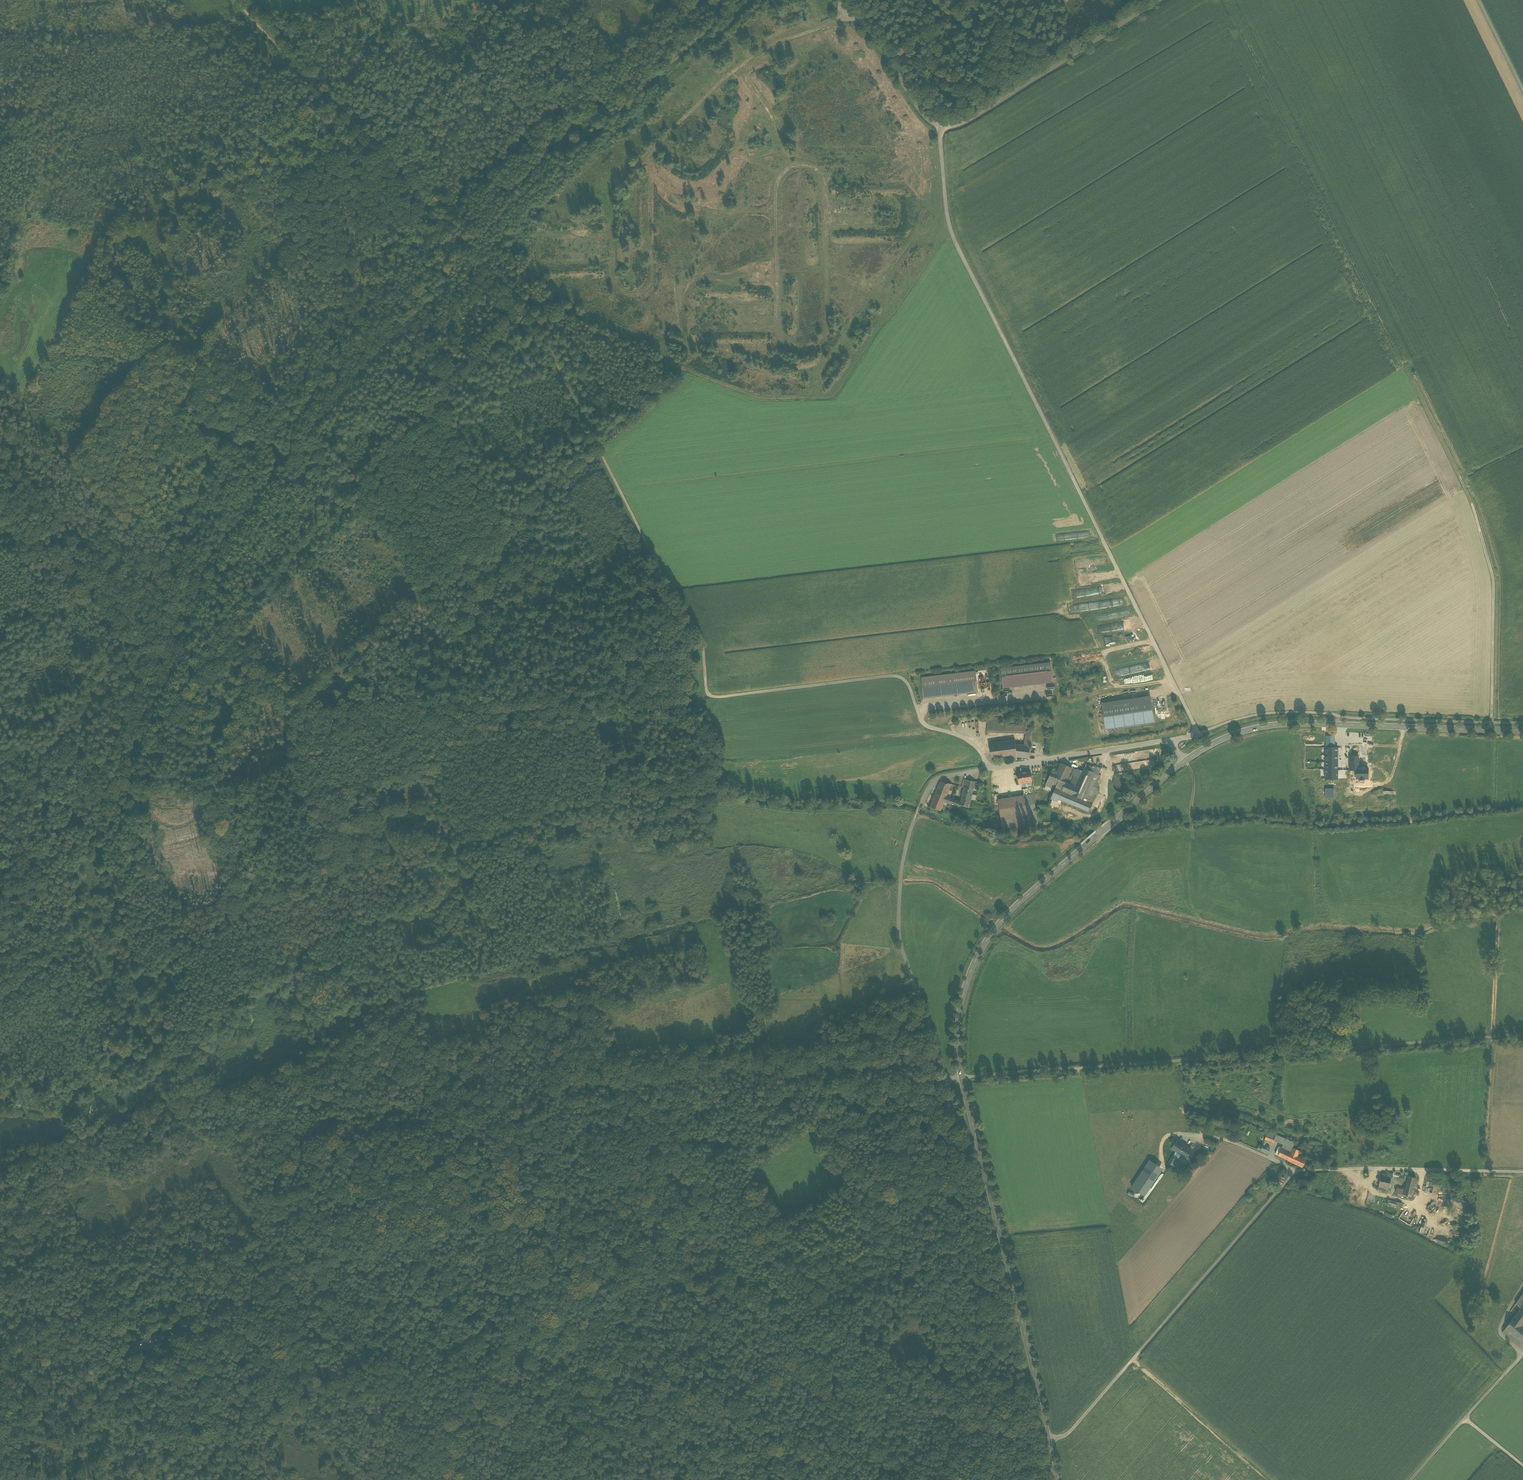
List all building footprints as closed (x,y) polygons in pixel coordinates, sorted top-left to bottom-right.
[(601,216),(601,205),(591,205),(591,216),(601,216)] [(1092,559),(1082,559),(1083,568),(1092,568),(1092,559)] [(1051,662),(1001,668),(1003,688),(1053,682),(1051,662)] [(976,671),(922,678),(924,698),(978,691),(976,671)] [(1102,709),(1152,701),(1151,696),(1102,703),(1102,709)] [(1152,701),(1102,709),(1105,728),(1154,721),(1152,701)] [(988,717),(987,730),(1026,731),(1026,727),(1026,724),(1001,723),(1001,717),(988,717)] [(1029,758),(1033,731),(1026,731),(1025,734),(1025,738),(1025,741),(1024,741),(1024,745),(1016,744),(1017,754),(1016,757),(1029,758)] [(1326,736),(1326,747),(1334,747),(1334,736),(1326,736)] [(992,760),(1016,757),(1017,754),(1016,744),(1015,740),(989,743),(992,760)] [(1326,747),(1325,769),(1336,769),(1338,769),(1338,753),(1338,747),(1334,747),(1326,747)] [(1146,749),(1147,759),(1156,758),(1156,748),(1146,749)] [(1359,748),(1350,748),(1350,767),(1354,767),(1353,773),(1336,772),(1336,779),(1353,779),(1352,786),(1365,787),(1366,781),(1360,780),(1362,768),(1358,768),(1359,748)] [(1055,789),(1061,792),(1062,790),(1089,802),(1093,793),(1076,786),(1070,784),(1066,782),(1072,768),(1061,763),(1057,771),(1057,772),(1062,773),(1057,785),(1055,789)] [(1099,770),(1086,764),(1083,771),(1076,786),(1093,793),(1094,790),(1091,789),(1098,774),(1099,770)] [(1077,769),(1070,784),(1076,786),(1083,771),(1077,769)] [(1325,779),(1336,779),(1336,772),(1336,769),(1325,769),(1325,779)] [(1051,787),(1053,783),(1057,785),(1062,773),(1057,772),(1057,771),(1053,770),(1046,785),(1051,787)] [(1029,787),(1032,787),(1030,773),(1016,775),(1018,783),(1022,782),(1023,788),(1029,787)] [(1101,775),(1098,774),(1091,789),(1094,790),(1093,793),(1089,802),(1062,790),(1061,792),(1062,792),(1058,799),(1059,799),(1089,812),(1093,804),(1093,803),(1099,788),(1096,786),(1101,775)] [(962,786),(964,787),(974,789),(975,782),(964,779),(962,786)] [(941,811),(945,802),(947,796),(952,784),(942,782),(940,783),(930,807),(941,811)] [(960,805),(970,807),(974,789),(964,787),(961,802),(960,805)] [(1061,792),(1055,789),(1051,798),(1058,801),(1059,799),(1058,799),(1062,792),(1061,792)] [(1030,794),(1024,795),(1002,799),(1001,796),(997,797),(1001,819),(1002,829),(1038,823),(1036,814),(1033,794),(1030,794)] [(945,802),(960,808),(960,805),(961,802),(947,796),(945,802)] [(1273,1143),(1274,1141),(1276,1135),(1260,1129),(1259,1132),(1267,1135),(1265,1140),(1273,1143)] [(1295,1143),(1276,1135),(1274,1141),(1283,1144),(1293,1149),(1293,1148),(1295,1143)] [(1171,1149),(1176,1151),(1181,1143),(1177,1140),(1171,1149)] [(1181,1154),(1186,1157),(1191,1150),(1184,1146),(1185,1145),(1181,1143),(1176,1151),(1181,1154)] [(1281,1148),(1291,1152),(1293,1149),(1283,1144),(1282,1148),(1281,1148)] [(1278,1156),(1288,1160),(1291,1154),(1291,1152),(1281,1148),(1278,1155),(1278,1156)] [(1293,1148),(1293,1149),(1291,1152),(1291,1154),(1297,1157),(1299,1151),(1293,1148)] [(1304,1155),(1327,1166),(1329,1161),(1307,1151),(1304,1155)] [(1297,1157),(1291,1154),(1288,1160),(1302,1166),(1304,1160),(1297,1157)] [(1168,1163),(1172,1166),(1175,1161),(1177,1158),(1173,1155),(1168,1163)] [(1150,1160),(1132,1187),(1145,1196),(1163,1169),(1150,1160)] [(1385,1190),(1388,1191),(1390,1182),(1392,1183),(1393,1178),(1386,1177),(1381,1176),(1378,1187),(1386,1189),(1385,1190)] [(1416,1178),(1408,1176),(1407,1182),(1404,1190),(1403,1195),(1404,1195),(1411,1197),(1416,1178)] [(1252,1187),(1245,1194),(1249,1198),(1255,1190),(1252,1187)] [(1416,1223),(1414,1228),(1419,1230),(1422,1219),(1415,1217),(1415,1218),(1412,1217),(1409,1228),(1411,1228),(1412,1222),(1416,1223)] [(1513,1318),(1522,1326),(1522,1324),(1522,1293),(1516,1304),(1520,1308),(1513,1318)] [(1522,1326),(1513,1318),(1510,1321),(1506,1328),(1522,1342),(1522,1327),(1522,1326)] [(1502,1329),(1504,1330),(1506,1328),(1510,1321),(1509,1320),(1502,1329)] [(1506,1328),(1504,1330),(1502,1332),(1522,1350),(1522,1342),(1506,1328)] [(140,1348),(141,1351),(154,1347),(162,1344),(161,1342),(159,1335),(135,1342),(137,1349),(140,1348)]
